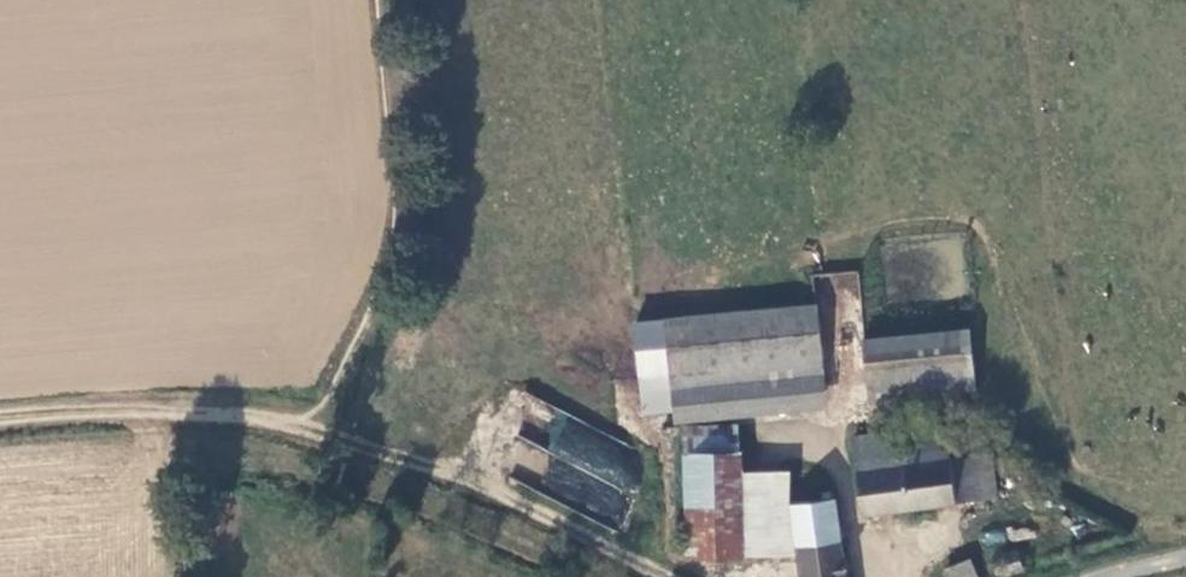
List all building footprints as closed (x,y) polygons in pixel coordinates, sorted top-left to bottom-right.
[(840,312),(720,313),(721,366),(840,366),(840,312)] [(841,398),(840,366),(721,366),(720,313),(697,314),(701,398),(722,398),(841,398)] [(890,411),(996,401),(990,338),(884,349),(890,411)] [(701,424),(700,458),(753,457),(752,424),(701,424)] [(961,468),(953,432),(864,444),(878,519),(993,504),(987,466),(961,468)] [(516,440),(507,478),(543,487),(553,450),(516,440)] [(617,492),(645,484),(633,440),(594,451),(609,507),(620,504),(617,492)] [(754,557),(753,457),(700,458),(702,560),(754,557)] [(1008,462),(987,466),(993,504),(1013,501),(1008,462)] [(816,576),(857,576),(848,506),(808,513),(816,576)] [(1009,576),(1029,576),(1034,576),(1030,557),(1006,561),(1009,576)] [(980,566),(961,572),(963,576),(984,576),(980,566)]
